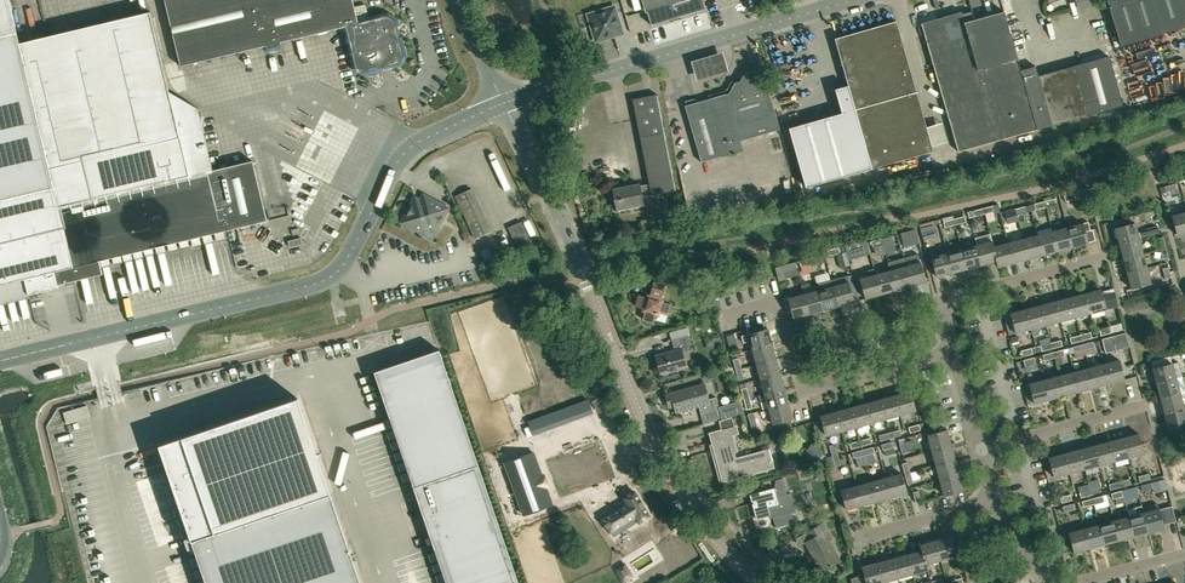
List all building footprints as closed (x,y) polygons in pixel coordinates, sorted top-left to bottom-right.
[(27,295),(27,292),(28,292),(57,285),(103,274),(99,261),(141,250),(155,247),(267,220),(253,161),(213,170),(198,108),(169,90),(149,9),(19,41),(9,0),(0,0),(0,302),(27,295)] [(405,44),(403,36),(400,37),(397,26),(400,26),(398,18),(388,12),(369,16),(369,19),(358,21),(353,0),(165,0),(181,66),(265,46),(266,49),(281,45),(280,42),(342,27),(352,70),(363,76),(369,74),(370,76),(383,73),(383,71),(401,66),(408,56),(405,44)] [(646,13),(647,12),(651,25),(706,9),(703,0),(642,0),(646,13)] [(980,0),(970,0),(969,0),(971,8),(981,5),(980,0)] [(1121,46),(1184,26),(1184,0),(1107,0),(1121,46)] [(600,40),(617,34),(617,33),(619,28),(621,28),(614,6),(592,13),(589,18),(595,37),(600,40)] [(1071,20),(1103,14),(1102,8),(1070,13),(1071,20)] [(961,12),(921,23),(958,152),(1038,129),(1052,125),(1088,115),(1123,105),(1109,56),(1074,66),(1038,76),(1035,66),(1021,70),(1004,12),(974,21),(971,12),(962,15),(961,12)] [(806,188),(933,151),(896,21),(835,39),(849,85),(835,89),(842,113),(789,128),(806,188)] [(723,51),(693,59),(695,67),(698,77),(728,69),(725,58),(723,51)] [(685,106),(701,162),(743,150),(741,141),(780,129),(764,73),(757,70),(743,74),(740,81),(734,82),(729,93),(685,106)] [(616,209),(643,204),(641,195),(651,193),(651,195),(676,190),(657,94),(633,99),(649,184),(640,185),(639,184),(612,189),(616,209)] [(928,123),(933,143),(948,138),(943,119),(928,123)] [(777,135),(780,150),(786,149),(783,134),(777,135)] [(493,159),(448,180),(484,258),(533,246),(493,159)] [(1166,192),(1177,189),(1175,184),(1165,187),(1166,192)] [(1064,196),(1065,201),(1076,199),(1074,193),(1064,196)] [(402,222),(426,235),(429,230),(435,233),(449,208),(430,197),(427,203),(424,202),(419,203),(418,206),(412,203),(402,222)] [(1055,198),(1044,201),(1046,207),(1056,204),(1055,198)] [(1035,209),(1046,207),(1044,201),(1034,204),(1035,209)] [(995,211),(993,205),(983,208),(984,214),(995,211)] [(1027,212),(1025,206),(1015,209),(1016,214),(1027,212)] [(972,211),(974,217),(984,214),(983,208),(972,211)] [(1015,209),(1004,211),(1006,217),(1016,214),(1015,209)] [(1172,216),(1177,236),(1184,234),(1184,212),(1172,216)] [(956,224),(966,222),(964,216),(954,218),(956,224)] [(945,227),(956,224),(954,218),(944,221),(945,227)] [(1082,223),(1067,227),(1073,247),(1088,243),(1085,232),(1090,230),(1088,222),(1082,223)] [(1115,228),(1119,243),(1139,238),(1149,236),(1148,230),(1138,233),(1135,223),(1115,228)] [(929,232),(936,230),(934,224),(920,228),(923,241),(931,239),(929,232)] [(1038,235),(1043,255),(1058,251),(1052,231),(1051,227),(1037,231),(1038,235)] [(1058,251),(1073,247),(1067,227),(1052,231),(1058,251)] [(911,230),(901,233),(902,239),(913,236),(911,230)] [(977,245),(982,265),(996,261),(997,261),(993,247),(994,246),(993,241),(992,241),(989,233),(975,238),(977,245)] [(892,235),(882,238),(883,244),(893,241),(892,235)] [(1038,235),(1023,239),(1028,259),(1043,255),(1038,235)] [(1158,238),(1160,249),(1166,247),(1164,237),(1158,238)] [(301,238),(288,241),(290,247),(303,244),(301,238)] [(882,238),(871,241),(873,247),(883,244),(882,238)] [(1143,253),(1139,238),(1119,243),(1123,258),(1143,253)] [(1013,263),(1028,259),(1023,239),(1008,243),(1013,263)] [(1177,239),(1168,240),(1170,259),(1180,258),(1177,239)] [(862,241),(851,244),(853,250),(863,247),(862,241)] [(1008,243),(994,246),(993,247),(997,261),(996,261),(997,267),(1013,263),(1008,243)] [(977,245),(962,249),(967,268),(982,265),(977,245)] [(839,247),(828,250),(830,256),(840,253),(839,247)] [(1169,257),(1166,247),(1160,249),(1163,259),(1169,257)] [(952,272),(967,268),(962,249),(947,253),(952,272)] [(1123,258),(1127,273),(1147,268),(1154,266),(1150,251),(1143,253),(1123,258)] [(937,276),(952,272),(947,253),(932,257),(937,276)] [(820,255),(810,258),(811,264),(822,261),(820,255)] [(801,267),(811,264),(810,258),(799,261),(801,267)] [(905,266),(910,286),(926,282),(920,262),(905,266)] [(776,268),(779,280),(785,278),(783,274),(786,273),(786,271),(793,269),(791,263),(776,268)] [(896,290),(910,286),(905,266),(890,270),(896,290)] [(1166,279),(1171,277),(1169,267),(1163,269),(1166,279)] [(866,299),(881,295),(876,275),(874,268),(868,270),(869,276),(860,279),(866,299)] [(1151,283),(1147,268),(1127,273),(1131,288),(1151,283)] [(881,295),(896,290),(890,270),(876,275),(881,295)] [(854,302),(849,282),(847,276),(832,281),(838,306),(854,302)] [(662,293),(663,290),(664,290),(666,283),(654,279),(649,297),(638,294),(635,306),(646,309),(642,319),(654,323),(657,312),(667,315),(671,304),(660,301),(661,299),(662,299),(663,299),(664,298),(664,297),(664,296),(664,295),(663,294),(662,293)] [(838,306),(832,281),(817,285),(824,310),(838,306)] [(824,310),(817,285),(818,291),(804,295),(809,314),(824,310)] [(1100,289),(1085,293),(1090,313),(1118,306),(1114,291),(1101,294),(1100,289)] [(1090,313),(1085,293),(1070,297),(1076,317),(1090,313)] [(794,318),(809,314),(804,295),(792,298),(788,299),(793,316),(794,318)] [(1060,321),(1076,317),(1070,297),(1055,301),(1060,321)] [(1041,305),(1046,325),(1060,321),(1055,301),(1041,305)] [(1046,325),(1041,305),(1026,309),(1031,329),(1033,336),(1039,334),(1038,327),(1046,325)] [(1031,329),(1026,309),(1010,313),(1016,333),(1031,329)] [(1099,330),(1101,336),(1125,329),(1123,322),(1109,326),(1110,327),(1099,330)] [(847,325),(849,331),(860,329),(859,323),(847,325)] [(747,329),(749,334),(765,330),(763,325),(747,329)] [(744,343),(750,341),(752,349),(772,344),(768,329),(765,330),(749,334),(742,336),(744,343)] [(730,351),(731,351),(736,349),(734,338),(736,338),(734,332),(726,335),(730,351)] [(1080,335),(1082,341),(1092,338),(1091,332),(1080,335)] [(674,350),(656,355),(661,374),(686,367),(685,362),(682,352),(691,350),(692,350),(688,335),(672,340),(674,350)] [(1082,341),(1080,335),(1070,338),(1071,344),(1082,341)] [(1112,336),(1102,339),(1106,353),(1116,350),(1112,336)] [(1051,342),(1052,349),(1063,346),(1061,340),(1051,342)] [(1036,346),(1037,352),(1041,351),(1042,351),(1052,349),(1051,342),(1036,346)] [(1093,342),(1083,344),(1084,350),(1095,347),(1093,342)] [(772,344),(752,349),(756,364),(776,359),(772,344)] [(1083,344),(1068,348),(1069,354),(1084,350),(1083,344)] [(1037,352),(1036,346),(1021,350),(1022,357),(1033,354),(1033,353),(1037,352)] [(1068,348),(1053,352),(1055,358),(1069,354),(1068,348)] [(439,350),(374,372),(446,582),(519,582),(439,350)] [(1055,358),(1053,352),(1043,355),(1044,361),(1055,358)] [(1152,369),(1157,384),(1177,379),(1170,356),(1151,362),(1152,369)] [(1036,363),(1034,357),(1023,360),(1025,366),(1036,363)] [(736,370),(742,368),(739,358),(733,359),(736,370)] [(780,373),(776,359),(756,364),(760,379),(780,373)] [(1119,360),(1104,364),(1109,384),(1124,380),(1119,360)] [(1094,388),(1109,384),(1104,364),(1089,368),(1094,388)] [(744,379),(742,368),(736,370),(738,380),(744,379)] [(1079,392),(1094,388),(1089,368),(1074,372),(1079,392)] [(1059,376),(1065,396),(1079,392),(1074,372),(1059,376)] [(784,388),(780,373),(760,379),(764,394),(784,388)] [(1059,376),(1045,380),(1050,400),(1065,396),(1059,376)] [(1177,379),(1157,384),(1160,399),(1180,393),(1184,392),(1184,386),(1183,377),(1177,379)] [(1035,404),(1050,400),(1045,380),(1029,384),(1035,404)] [(666,395),(670,408),(675,406),(677,412),(699,406),(701,415),(720,410),(716,397),(708,399),(704,384),(666,395)] [(744,399),(750,398),(747,387),(741,389),(744,399)] [(768,408),(788,403),(784,388),(764,394),(758,396),(760,403),(766,401),(768,408)] [(895,395),(901,415),(916,411),(910,391),(895,395)] [(1160,399),(1164,413),(1184,408),(1180,393),(1160,399)] [(880,399),(886,419),(901,415),(895,395),(880,399)] [(298,398),(159,445),(192,541),(330,494),(298,398)] [(752,408),(750,398),(744,399),(746,410),(752,408)] [(865,403),(871,423),(886,419),(880,399),(865,403)] [(591,414),(586,401),(526,423),(532,437),(591,414)] [(793,418),(788,403),(768,408),(773,424),(774,423),(789,419),(793,418)] [(850,407),(856,427),(871,423),(865,403),(850,407)] [(835,412),(841,432),(856,427),(850,407),(835,412)] [(1184,408),(1164,413),(1169,429),(1184,425),(1184,410),(1184,408)] [(754,412),(748,414),(752,429),(758,427),(754,412)] [(841,432),(835,412),(820,416),(826,436),(841,432)] [(734,426),(732,417),(719,421),(721,430),(734,426)] [(789,419),(774,423),(776,430),(791,426),(789,419)] [(919,424),(908,427),(910,433),(921,430),(919,424)] [(721,430),(709,433),(712,445),(716,460),(722,459),(725,468),(716,470),(720,483),(733,479),(774,468),(769,449),(736,458),(734,452),(737,451),(733,435),(739,434),(737,425),(734,426),(721,430)] [(889,432),(891,438),(901,435),(900,429),(889,432)] [(931,450),(951,445),(947,430),(927,435),(931,450)] [(555,489),(607,477),(597,432),(545,444),(555,489)] [(891,438),(889,432),(879,435),(880,441),(891,438)] [(1144,453),(1138,433),(1123,438),(1128,457),(1144,453)] [(870,437),(860,440),(861,446),(872,443),(870,437)] [(1114,461),(1128,457),(1123,438),(1109,441),(1114,461)] [(861,446),(860,440),(849,443),(851,449),(861,446)] [(883,450),(894,447),(892,441),(882,444),(883,450)] [(1109,441),(1094,445),(1099,465),(1114,461),(1109,441)] [(905,442),(899,443),(902,454),(908,452),(905,442)] [(832,456),(838,454),(835,444),(829,446),(832,456)] [(922,454),(929,452),(928,444),(920,445),(922,454)] [(935,465),(955,460),(951,445),(931,450),(935,465)] [(1094,445),(1079,449),(1084,469),(1099,465),(1094,445)] [(862,450),(864,456),(874,453),(873,447),(862,450)] [(1079,449),(1064,453),(1070,473),(1084,469),(1079,449)] [(864,456),(862,450),(852,452),(853,458),(864,456)] [(502,464),(523,518),(553,506),(547,491),(550,490),(544,475),(541,476),(533,453),(502,464)] [(1054,477),(1070,473),(1064,453),(1049,457),(1054,477)] [(841,465),(838,454),(832,456),(835,467),(841,465)] [(868,463),(878,463),(878,454),(868,455),(868,463)] [(918,460),(910,463),(916,482),(925,479),(918,460)] [(940,480),(960,475),(955,460),(935,465),(940,480)] [(902,463),(905,474),(910,472),(907,462),(902,463)] [(913,482),(910,472),(905,474),(907,484),(913,482)] [(892,497),(907,493),(901,473),(886,477),(892,497)] [(1140,482),(1150,479),(1149,473),(1138,476),(1140,482)] [(960,475),(940,480),(944,495),(964,490),(960,475)] [(892,497),(886,477),(871,482),(877,502),(892,497)] [(767,490),(750,495),(756,519),(770,515),(771,519),(773,518),(776,527),(795,522),(792,513),(795,512),(790,493),(788,494),(783,478),(775,480),(776,484),(777,484),(778,487),(774,488),(775,490),(768,492),(767,490)] [(1119,481),(1121,487),(1131,485),(1130,479),(1119,481)] [(1165,479),(1156,481),(1158,488),(1167,486),(1165,479)] [(1121,487),(1119,481),(1109,484),(1110,490),(1121,487)] [(877,502),(871,482),(856,486),(862,506),(877,502)] [(1151,482),(1141,485),(1142,491),(1153,489),(1151,482)] [(862,506),(856,486),(841,490),(847,510),(862,506)] [(1090,489),(1091,495),(1102,492),(1100,486),(1090,489)] [(1122,490),(1124,496),(1125,502),(1133,500),(1132,494),(1134,494),(1132,488),(1122,490)] [(1091,495),(1090,489),(1079,492),(1081,498),(1091,495)] [(1124,496),(1122,490),(1111,493),(1113,499),(1124,496)] [(919,491),(913,492),(916,503),(921,501),(919,491)] [(614,536),(617,534),(638,521),(640,523),(650,516),(635,492),(624,498),(625,500),(601,516),(614,536)] [(192,541),(206,582),(361,582),(330,494),(192,541)] [(1061,503),(1072,500),(1071,494),(1060,497),(1061,503)] [(1092,498),(1094,504),(1104,501),(1103,495),(1092,498)] [(1094,504),(1092,498),(1082,501),(1083,507),(1094,504)] [(1142,507),(1143,513),(1148,533),(1164,528),(1158,508),(1159,508),(1158,503),(1142,507)] [(1073,504),(1062,506),(1064,512),(1075,509),(1073,504)] [(1129,516),(1134,536),(1148,533),(1143,513),(1142,507),(1141,506),(1135,507),(1137,514),(1129,516)] [(1051,511),(1040,514),(1042,520),(1052,517),(1051,511)] [(1134,536),(1129,516),(1114,520),(1119,540),(1134,536)] [(1104,544),(1119,540),(1114,520),(1099,524),(1104,544)] [(840,561),(829,541),(832,540),(823,524),(808,532),(812,539),(805,543),(821,571),(840,561)] [(1099,524),(1084,528),(1090,548),(1104,544),(1099,524)] [(1074,552),(1090,548),(1084,528),(1069,532),(1074,552)] [(936,541),(941,560),(956,556),(951,536),(936,541)] [(926,564),(927,564),(941,560),(936,541),(920,545),(921,551),(922,550),(926,564)] [(913,574),(929,570),(927,564),(926,564),(922,550),(921,551),(907,554),(913,574)] [(913,574),(907,554),(892,558),(898,578),(913,574)] [(892,558),(878,562),(883,582),(889,582),(889,581),(898,578),(892,558)] [(878,562),(862,567),(867,582),(881,582),(883,582),(878,562)]
